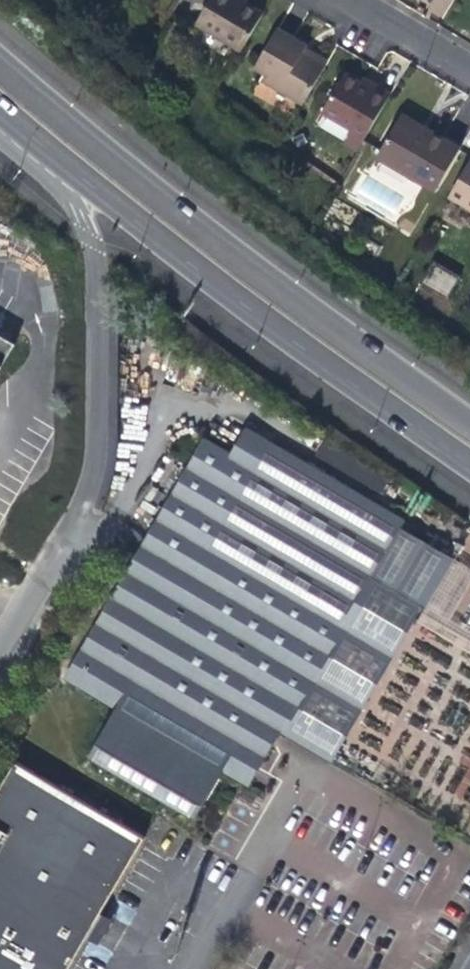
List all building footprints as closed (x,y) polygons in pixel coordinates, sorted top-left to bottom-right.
[(243,3),(238,0),(206,0),(193,23),(240,51),(262,14),(243,3)] [(302,103),(324,64),(302,51),(305,46),(284,35),(274,29),(253,66),(265,74),(261,80),(302,103)] [(388,94),(370,83),(368,87),(359,82),(342,72),(318,113),(348,131),(340,145),(353,153),(361,139),(388,94)] [(361,78),(359,82),(368,87),(370,83),(365,80),(361,78)] [(399,113),(395,120),(424,136),(428,130),(422,127),(399,113)] [(424,136),(395,120),(374,156),(434,191),(459,148),(428,130),(424,136)] [(450,196),(469,208),(469,163),(450,196)] [(449,295),(458,275),(431,263),(422,284),(449,295)] [(0,335),(0,365),(13,342),(0,335)] [(200,437),(152,520),(308,614),(334,630),(291,701),(274,731),(328,763),(448,559),(237,434),(227,452),(200,437)] [(308,614),(152,520),(60,677),(111,707),(82,757),(188,819),(217,770),(230,777),(248,748),(259,756),(274,731),(291,701),(334,630),(308,614)] [(469,581),(469,568),(452,559),(424,614),(447,626),(469,581)] [(251,770),(259,756),(248,748),(230,777),(242,785),(251,770)] [(0,789),(0,876),(94,927),(143,841),(12,768),(0,789)] [(72,966),(94,927),(0,876),(0,968),(70,968),(72,966)]
